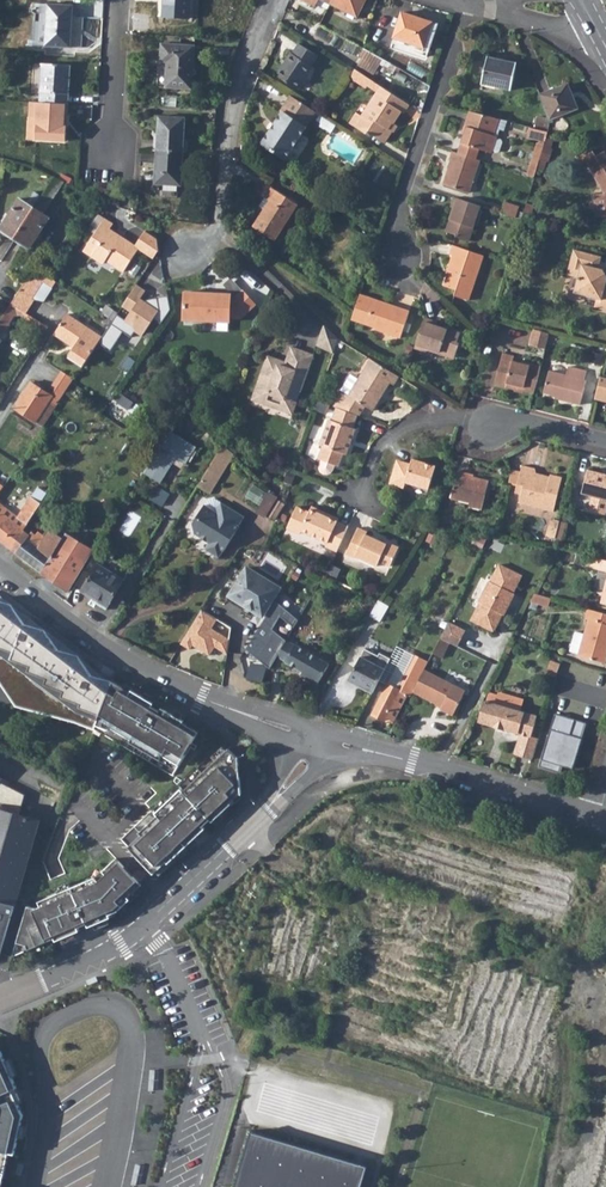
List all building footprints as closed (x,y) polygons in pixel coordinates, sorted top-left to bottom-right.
[(164,16),(189,17),(190,0),(165,0),(164,16)] [(330,4),(356,17),(365,0),(332,0),(330,4)] [(47,4),(45,45),(71,47),(73,5),(47,4)] [(406,14),(397,38),(432,50),(441,26),(406,14)] [(163,43),(160,83),(167,84),(167,86),(192,87),(195,44),(163,43)] [(290,54),(276,76),(298,90),(312,68),(311,67),(317,57),(298,44),(292,54),(290,54)] [(358,65),(376,74),(384,58),(367,49),(358,65)] [(489,58),(482,85),(510,92),(516,65),(489,58)] [(41,63),(38,101),(43,101),(68,103),(70,65),(41,63)] [(355,69),(350,77),(365,87),(367,85),(379,92),(382,87),(355,69)] [(382,87),(379,92),(364,115),(359,112),(352,122),(360,128),(373,136),(375,133),(387,141),(394,129),(390,126),(394,121),(395,122),(402,111),(405,113),(410,104),(382,87)] [(549,122),(578,112),(574,100),(571,101),(567,88),(540,97),(549,122)] [(315,111),(289,94),(279,109),(281,111),(273,123),(274,123),(270,131),(269,130),(260,143),(284,158),(291,147),(295,148),(300,141),(298,136),(315,111)] [(68,103),(43,101),(42,131),(33,131),(33,139),(49,139),(49,131),(66,132),(68,103)] [(468,128),(458,158),(477,164),(481,154),(493,159),(493,157),(498,159),(500,158),(503,148),(502,146),(498,145),(498,143),(495,142),(500,125),(469,116),(466,127),(468,128)] [(159,117),(157,151),(184,152),(185,119),(159,117)] [(532,134),(529,143),(545,148),(548,139),(532,134)] [(184,152),(157,151),(156,168),(158,168),(157,185),(182,186),(184,152)] [(599,157),(596,151),(580,161),(585,167),(590,164),(605,188),(605,153),(599,157)] [(458,158),(452,156),(450,163),(452,164),(444,187),(470,196),(481,166),(477,164),(458,158)] [(260,195),(264,198),(270,202),(264,211),(254,227),(276,241),(298,205),(267,184),(260,195)] [(14,240),(34,207),(14,195),(0,216),(0,230),(14,240)] [(264,198),(258,206),(264,211),(270,202),(264,198)] [(481,211),(454,202),(451,210),(454,212),(451,222),(450,221),(446,235),(456,239),(455,240),(469,245),(481,211)] [(505,206),(501,218),(515,223),(518,211),(505,206)] [(34,207),(14,240),(30,249),(50,217),(34,207)] [(139,247),(154,257),(158,250),(156,238),(143,230),(134,245),(121,236),(120,238),(108,230),(113,224),(104,217),(101,223),(100,222),(89,234),(81,250),(103,263),(108,257),(116,263),(115,265),(124,271),(139,247)] [(484,260),(453,249),(450,257),(452,258),(447,274),(448,274),(443,289),(456,293),(454,299),(468,304),(484,260)] [(599,268),(601,259),(574,251),(567,275),(578,278),(574,291),(576,295),(599,301),(602,302),(600,310),(605,311),(605,276),(605,273),(598,271),(599,268)] [(24,284),(19,292),(32,300),(47,276),(46,276),(24,284)] [(19,292),(11,304),(24,312),(32,300),(19,292)] [(229,323),(229,319),(240,319),(254,306),(241,293),(233,300),(229,300),(230,296),(217,295),(217,298),(207,298),(207,295),(185,294),(184,321),(205,322),(206,319),(216,320),(215,323),(229,323)] [(360,295),(353,314),(367,319),(366,323),(375,326),(375,328),(374,330),(400,339),(409,312),(399,308),(398,311),(390,308),(391,306),(360,295)] [(11,304),(0,321),(0,329),(5,332),(14,317),(20,315),(46,331),(48,327),(24,312),(11,304)] [(68,359),(82,368),(102,337),(67,314),(54,334),(75,348),(68,359)] [(424,318),(414,347),(426,352),(427,348),(453,357),(457,345),(455,344),(458,334),(446,330),(446,331),(434,327),(436,323),(424,318)] [(533,330),(529,346),(545,351),(549,334),(540,332),(533,330)] [(291,350),(286,364),(297,368),(301,354),(291,350)] [(285,366),(267,359),(252,402),(266,406),(269,397),(283,402),(280,411),(292,415),(312,358),(301,354),(297,368),(286,364),(285,366)] [(512,361),(501,358),(494,385),(523,392),(523,391),(534,394),(541,367),(521,362),(520,364),(512,362),(512,361)] [(341,394),(332,409),(335,410),(357,417),(359,417),(364,408),(372,412),(389,384),(393,387),(398,379),(369,361),(355,384),(347,397),(341,394)] [(550,371),(544,393),(560,397),(560,400),(579,405),(586,380),(584,380),(586,372),(568,367),(566,375),(550,371)] [(72,379),(61,371),(50,388),(55,391),(52,396),(30,383),(15,408),(42,425),(58,401),(72,379)] [(600,377),(594,399),(605,402),(605,379),(600,377)] [(340,393),(341,394),(347,397),(355,384),(348,380),(340,393)] [(357,417),(335,410),(331,422),(328,421),(319,447),(322,448),(318,461),(322,462),(336,467),(340,468),(344,455),(347,456),(356,431),(353,430),(357,417)] [(167,430),(141,472),(159,483),(174,458),(186,466),(198,449),(167,430)] [(222,443),(215,455),(228,464),(234,455),(222,443)] [(215,455),(196,485),(210,494),(228,464),(215,455)] [(397,461),(389,485),(404,489),(406,483),(428,490),(435,467),(411,460),(410,465),(397,461)] [(336,467),(322,462),(321,467),(320,470),(322,474),(325,476),(329,476),(332,475),(335,472),(336,467)] [(516,485),(514,493),(520,495),(518,503),(553,512),(561,478),(549,475),(548,478),(542,476),(539,479),(535,478),(532,470),(521,467),(520,472),(511,470),(508,483),(516,485)] [(582,493),(605,499),(605,475),(587,470),(582,493)] [(457,472),(449,500),(468,505),(467,508),(481,511),(488,482),(469,477),(468,479),(465,478),(466,474),(457,472)] [(251,483),(244,495),(254,502),(262,494),(264,491),(262,490),(251,483)] [(166,507),(173,493),(160,486),(152,500),(166,507)] [(10,549),(22,530),(47,494),(38,488),(27,501),(18,516),(0,502),(0,541),(10,549)] [(258,504),(253,511),(264,517),(278,497),(272,492),(264,491),(262,494),(254,502),(258,504)] [(195,522),(197,531),(213,541),(209,548),(220,555),(224,549),(226,550),(241,525),(239,523),(244,514),(223,501),(218,510),(207,503),(199,515),(201,516),(198,521),(196,519),(195,522)] [(322,516),(312,511),(310,515),(297,509),(288,530),(301,535),(302,532),(328,544),(326,547),(339,553),(350,528),(338,523),(340,520),(323,513),(322,516)] [(22,530),(10,549),(42,574),(65,536),(66,534),(72,523),(60,515),(44,539),(31,531),(29,534),(22,530)] [(549,518),(547,525),(557,528),(558,520),(549,518)] [(557,528),(547,525),(545,535),(554,538),(557,528)] [(359,530),(347,558),(356,562),(357,560),(377,569),(380,564),(391,569),(400,549),(387,544),(386,546),(366,537),(368,533),(359,530)] [(65,536),(42,574),(69,591),(94,550),(66,534),(65,536)] [(101,565),(124,580),(129,572),(130,569),(108,555),(101,565)] [(590,566),(605,570),(605,560),(593,557),(590,566)] [(243,563),(222,594),(260,617),(279,585),(243,563)] [(477,602),(468,619),(495,633),(504,615),(505,616),(516,594),(515,593),(523,576),(497,563),(489,580),(486,578),(475,600),(477,602)] [(85,571),(77,585),(84,589),(83,591),(108,607),(118,589),(131,597),(141,580),(129,572),(124,580),(101,565),(99,564),(92,575),(85,571)] [(598,602),(604,603),(605,594),(605,589),(602,588),(598,602)] [(0,589),(0,679),(16,703),(97,725),(100,718),(107,699),(109,694),(114,683),(117,673),(0,589)] [(535,592),(530,601),(547,606),(550,597),(535,592)] [(380,601),(379,601),(370,617),(380,622),(389,606),(380,601)] [(577,652),(576,655),(604,663),(605,658),(605,649),(605,646),(605,614),(587,608),(584,618),(587,619),(582,634),(577,652)] [(215,617),(199,609),(177,643),(188,649),(191,646),(207,654),(213,646),(226,653),(227,638),(211,627),(215,617)] [(449,622),(441,638),(450,643),(458,646),(466,631),(449,622)] [(569,650),(577,652),(582,634),(574,632),(569,650)] [(450,643),(441,638),(433,653),(442,658),(450,643)] [(286,641),(277,656),(287,662),(286,663),(304,673),(302,676),(318,685),(330,665),(296,645),(295,646),(286,641)] [(349,680),(373,692),(385,669),(390,658),(379,653),(378,656),(365,649),(349,680)] [(408,667),(423,674),(425,668),(429,662),(414,654),(408,667)] [(254,661),(248,675),(264,681),(269,667),(254,661)] [(408,694),(412,695),(414,690),(423,674),(408,667),(397,688),(388,684),(373,714),(385,720),(387,716),(395,720),(408,694)] [(423,674),(414,690),(438,702),(439,700),(444,702),(442,707),(454,714),(467,690),(425,668),(423,674)] [(97,725),(97,726),(109,730),(111,728),(132,741),(131,743),(162,762),(165,757),(180,766),(200,734),(184,724),(185,722),(176,717),(173,721),(165,716),(166,714),(154,707),(155,704),(133,691),(132,693),(114,683),(109,694),(107,699),(100,718),(97,725)] [(483,700),(477,720),(519,732),(513,753),(530,758),(536,737),(529,735),(535,715),(518,710),(521,699),(496,692),(495,694),(489,692),(483,700)] [(129,848),(154,875),(167,863),(169,865),(195,840),(192,837),(199,830),(200,831),(211,821),(213,823),(232,806),(231,805),(242,795),(239,760),(230,750),(185,792),(183,790),(156,815),(158,817),(140,834),(142,836),(129,848)] [(28,792),(2,783),(0,789),(0,791),(9,794),(4,806),(21,811),(28,792)] [(15,906),(40,823),(0,811),(0,902),(15,906)] [(27,910),(13,958),(55,940),(56,943),(80,933),(78,930),(92,924),(91,923),(99,919),(101,923),(111,919),(110,917),(118,913),(131,901),(129,899),(142,887),(117,860),(103,872),(106,876),(99,882),(95,879),(38,903),(41,908),(37,910),(28,907),(27,910)] [(15,906),(0,902),(0,959),(15,906)] [(7,1153),(13,1154),(22,1115),(11,1090),(15,1088),(0,1053),(0,1186),(7,1153)] [(370,1164),(254,1129),(236,1186),(363,1186),(370,1164)]
